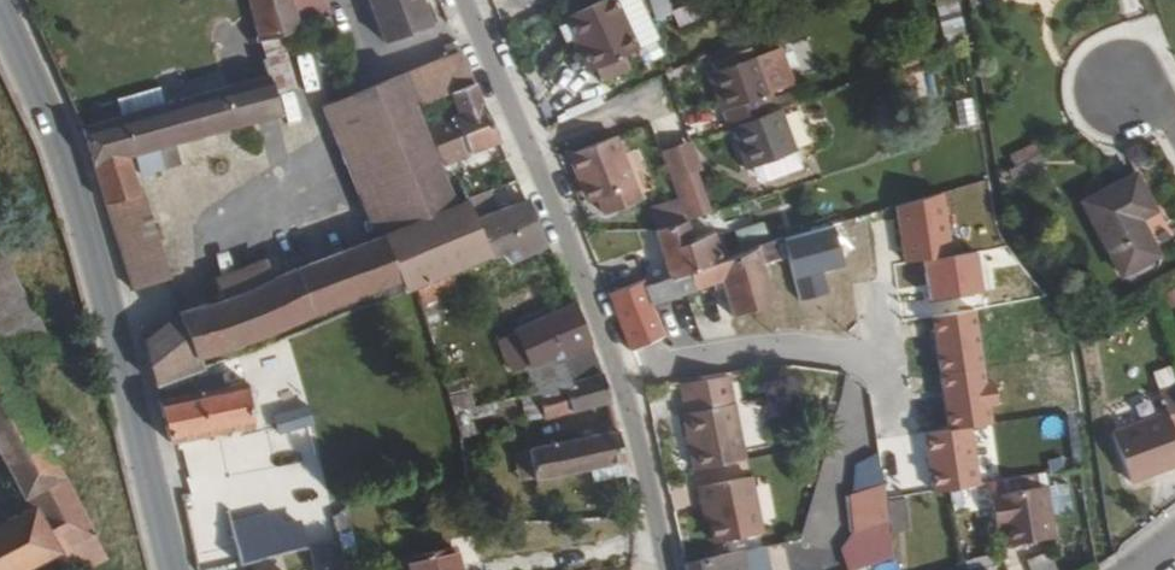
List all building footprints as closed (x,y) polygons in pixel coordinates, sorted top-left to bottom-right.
[(292,0),(248,0),(255,38),(300,26),(292,0)] [(300,26),(327,17),(329,16),(324,0),(292,0),(300,26)] [(419,0),(367,0),(384,42),(428,25),(419,0)] [(616,0),(602,0),(564,18),(577,46),(584,42),(597,69),(602,82),(632,69),(626,54),(639,48),(616,0)] [(639,48),(658,38),(639,0),(616,0),(639,48)] [(696,2),(673,10),(678,26),(701,18),(696,2)] [(938,7),(944,41),(966,37),(960,3),(938,7)] [(584,42),(577,46),(590,71),(597,69),(584,42)] [(290,80),(284,44),(267,46),(272,83),(290,80)] [(473,86),(458,49),(344,98),(394,230),(460,205),(443,166),(435,152),(414,160),(403,135),(424,126),(416,108),(450,97),(473,86)] [(763,102),(774,98),(800,88),(787,51),(758,61),(750,64),(747,55),(720,64),(723,73),(713,77),(730,130),(736,128),(767,118),(763,102)] [(750,64),(758,61),(754,52),(747,55),(750,64)] [(277,115),(266,76),(81,128),(110,215),(133,291),(167,280),(143,193),(138,195),(128,157),(136,154),(141,175),(163,169),(158,148),(173,144),(277,115)] [(498,141),(473,86),(450,97),(455,112),(424,126),(435,152),(443,166),(498,141)] [(785,111),(806,102),(802,96),(777,106),(774,98),(763,102),(767,118),(785,111)] [(799,155),(785,111),(767,118),(736,128),(751,171),(766,166),(788,159),(799,155)] [(435,152),(424,126),(403,135),(414,160),(435,152)] [(616,135),(569,154),(582,186),(590,183),(597,199),(599,198),(606,213),(642,199),(616,135)] [(672,183),(696,174),(703,171),(694,143),(663,153),(672,183)] [(1008,152),(1015,174),(1045,165),(1039,143),(1008,152)] [(178,165),(173,144),(158,148),(163,169),(178,165)] [(792,171),(788,159),(766,166),(770,179),(792,171)] [(686,222),(709,215),(696,174),(672,183),(681,206),(686,222)] [(1154,212),(1136,174),(1084,203),(1121,276),(1157,256),(1140,220),(1154,212)] [(590,183),(582,186),(589,203),(597,199),(590,183)] [(483,195),(470,201),(490,255),(510,261),(547,245),(524,198),(503,208),(500,200),(489,206),(483,195)] [(144,340),(156,388),(201,371),(196,360),(397,278),(402,291),(414,286),(451,271),(490,255),(470,201),(460,205),(394,230),(269,280),(222,297),(177,315),(144,340)] [(656,230),(686,222),(681,206),(651,215),(656,230)] [(646,285),(652,305),(695,292),(694,289),(689,271),(724,260),(713,231),(691,239),(686,222),(656,230),(672,277),(646,285)] [(689,271),(694,289),(722,280),(733,317),(747,312),(750,321),(756,338),(781,330),(761,267),(799,255),(794,239),(731,258),(724,260),(689,271)] [(25,512),(0,525),(0,569),(92,569),(105,564),(50,459),(60,455),(52,438),(42,443),(5,376),(49,353),(0,259),(0,466),(25,512)] [(222,297),(269,280),(263,263),(217,280),(222,297)] [(457,290),(451,271),(414,286),(419,306),(457,290)] [(608,295),(637,367),(655,356),(650,342),(663,336),(652,305),(646,285),(645,282),(608,295)] [(601,372),(575,304),(516,330),(527,362),(524,363),(534,394),(564,386),(569,408),(609,400),(601,372)] [(735,326),(750,321),(747,312),(733,317),(735,326)] [(684,412),(694,470),(745,461),(736,402),(732,402),(726,373),(704,378),(681,381),(687,411),(684,412)] [(168,443),(175,442),(255,421),(245,382),(223,388),(220,376),(197,382),(199,394),(159,404),(168,443)] [(1159,390),(1168,414),(1113,435),(1130,483),(1174,466),(1174,385),(1159,390)] [(564,386),(534,394),(539,414),(569,408),(564,386)] [(309,418),(272,428),(279,456),(300,452),(303,461),(317,458),(309,418)] [(624,460),(616,429),(523,447),(530,476),(624,460)] [(878,460),(853,461),(854,486),(879,485),(878,460)] [(707,504),(709,518),(713,542),(761,534),(750,476),(697,487),(700,505),(707,504)] [(1002,520),(1002,527),(1005,545),(1056,537),(1048,487),(991,495),(995,521),(1002,520)] [(909,533),(907,500),(886,500),(886,488),(846,490),(849,565),(894,564),(893,533),(909,533)] [(702,519),(709,518),(707,504),(700,505),(702,519)] [(332,515),(337,540),(352,536),(346,506),(343,506),(332,515)] [(231,524),(238,560),(302,546),(297,524),(284,527),(270,516),(231,524)] [(450,548),(407,558),(410,569),(455,569),(450,548)] [(687,569),(744,569),(739,550),(685,562),(687,569)] [(1049,553),(1028,561),(1031,569),(1056,569),(1049,553)]
